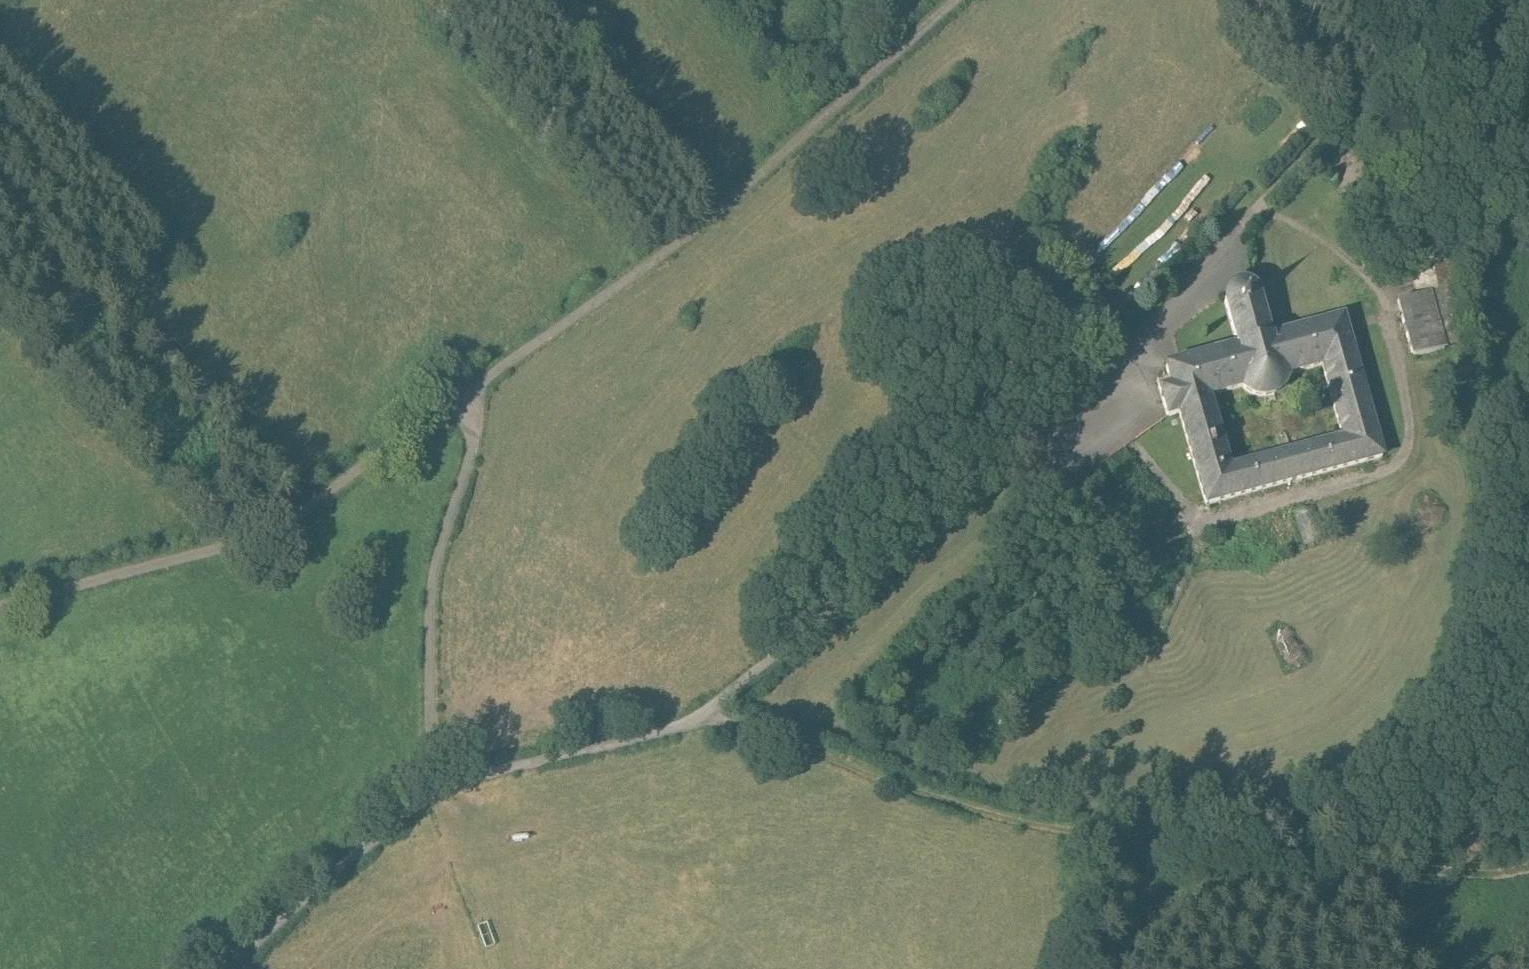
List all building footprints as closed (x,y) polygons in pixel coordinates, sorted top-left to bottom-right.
[(1219,296),(1218,304),(1219,311),(1230,352),(1159,371),(1165,392),(1153,395),(1162,427),(1176,424),(1201,516),(1386,462),(1342,320),(1269,342),(1258,301),(1255,295),(1250,289),(1245,286),(1238,286),(1231,287),(1224,291),(1219,296)] [(1394,310),(1410,367),(1449,356),(1433,299),(1394,310)]
